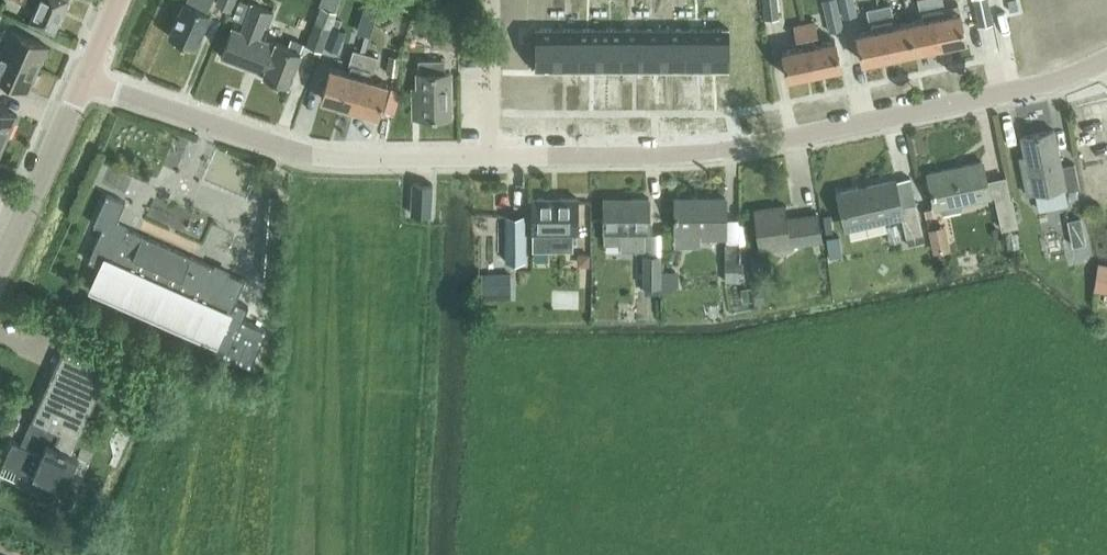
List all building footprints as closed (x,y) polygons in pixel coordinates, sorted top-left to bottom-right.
[(36,8),(30,21),(54,31),(68,0),(18,0),(36,8)] [(204,0),(186,0),(185,1),(184,1),(169,35),(195,47),(210,12),(200,8),(204,0)] [(233,0),(217,0),(216,3),(229,8),(233,0)] [(243,0),(239,0),(232,17),(244,22),(251,3),(243,0)] [(779,18),(777,0),(762,0),(764,19),(779,18)] [(843,28),(839,7),(838,0),(822,0),(829,31),(843,28)] [(857,14),(854,0),(839,0),(842,17),(857,14)] [(940,45),(930,0),(917,0),(920,12),(921,12),(923,18),(908,21),(914,50),(940,45)] [(940,45),(966,39),(960,10),(944,14),(942,7),(944,7),(942,0),(930,0),(940,45)] [(993,22),(988,0),(973,0),(979,25),(993,22)] [(262,71),(273,43),(259,37),(264,23),(268,25),(273,11),(251,2),(241,30),(232,27),(221,55),(262,71)] [(305,45),(320,51),(336,8),(321,3),(305,45)] [(914,50),(908,21),(892,25),(891,18),(893,18),(890,3),(876,6),(886,56),(914,50)] [(863,61),(886,56),(876,6),(866,8),(869,22),(871,22),(872,29),(856,32),(863,61)] [(803,22),(813,71),(841,66),(835,39),(814,44),(813,35),(817,34),(814,20),(803,22)] [(788,77),(813,71),(803,22),(793,24),(796,38),(802,37),(804,46),(782,50),(788,77)] [(338,49),(346,28),(332,23),(324,44),(338,49)] [(433,28),(433,48),(454,47),(454,31),(433,28)] [(557,28),(535,28),(535,69),(557,69),(557,28)] [(578,28),(557,28),(557,69),(579,69),(578,28)] [(600,28),(578,28),(579,69),(600,69),(600,28)] [(621,28),(600,28),(600,69),(621,69),(621,28)] [(642,28),(621,28),(621,69),(643,69),(642,28)] [(664,28),(642,28),(643,69),(664,69),(664,28)] [(685,28),(664,28),(664,69),(685,69),(685,28)] [(707,28),(685,28),(685,69),(707,69),(707,28)] [(729,28),(707,28),(707,69),(729,69),(729,28)] [(0,51),(38,67),(48,46),(10,29),(0,51)] [(273,43),(262,71),(264,72),(263,74),(288,84),(301,51),(300,51),(303,43),(290,38),(287,46),(275,41),(275,43),(273,43)] [(348,105),(365,52),(353,49),(348,64),(351,64),(348,72),(330,66),(321,97),(348,105)] [(38,67),(0,51),(0,52),(0,78),(28,90),(38,67)] [(365,52),(348,105),(378,114),(387,83),(369,78),(371,70),(373,71),(378,56),(365,52)] [(400,56),(388,54),(386,72),(398,74),(400,56)] [(442,72),(442,59),(418,60),(419,117),(450,117),(449,72),(442,72)] [(7,136),(17,114),(0,107),(0,133),(7,136)] [(1061,166),(1053,130),(1021,136),(1027,165),(1021,166),(1027,193),(1065,186),(1066,190),(1079,187),(1074,163),(1061,166)] [(961,208),(962,202),(990,196),(982,161),(928,173),(935,208),(938,207),(942,213),(961,208)] [(900,206),(894,180),(839,193),(846,227),(901,214),(906,236),(922,233),(915,203),(900,206)] [(412,182),(411,213),(431,214),(432,183),(412,182)] [(580,192),(579,248),(592,248),(593,193),(580,192)] [(126,202),(108,194),(94,224),(104,229),(89,262),(102,268),(91,289),(256,362),(273,318),(251,308),(262,286),(117,224),(126,202)] [(572,249),(572,231),(577,231),(577,197),(532,197),(532,232),(549,231),(549,249),(572,249)] [(648,231),(648,197),(603,197),(603,232),(619,232),(619,249),(643,249),(643,231),(648,231)] [(726,237),(726,197),(675,197),(675,232),(675,244),(699,244),(699,237),(726,237)] [(1002,228),(1018,225),(1012,198),(996,202),(1002,228)] [(787,219),(785,206),(754,210),(759,248),(822,239),(818,214),(787,219)] [(526,258),(526,212),(507,212),(507,259),(526,258)] [(1067,219),(1072,245),(1086,242),(1081,217),(1067,219)] [(190,250),(195,240),(150,219),(145,229),(190,250)] [(932,246),(950,245),(949,221),(931,222),(932,246)] [(839,235),(826,236),(826,239),(828,255),(842,254),(839,235)] [(725,281),(740,281),(739,243),(725,243),(725,269),(725,281)] [(260,275),(274,275),(276,248),(262,248),(260,275)] [(662,283),(662,251),(643,251),(643,283),(662,283)] [(1100,257),(1094,285),(1106,287),(1106,258),(1100,257)] [(678,271),(678,270),(662,270),(662,283),(662,289),(672,289),(678,283),(678,271)] [(751,280),(751,281),(753,295),(767,294),(766,289),(765,279),(751,280)] [(640,314),(659,315),(660,293),(641,292),(640,314)] [(106,366),(112,353),(70,333),(64,346),(106,366)] [(77,455),(71,452),(107,372),(61,352),(49,379),(47,378),(43,386),(46,387),(31,420),(35,421),(25,445),(13,439),(2,463),(19,470),(15,478),(53,495),(58,484),(64,486),(77,455)] [(129,384),(129,385),(140,377),(133,366),(122,374),(129,384)]
